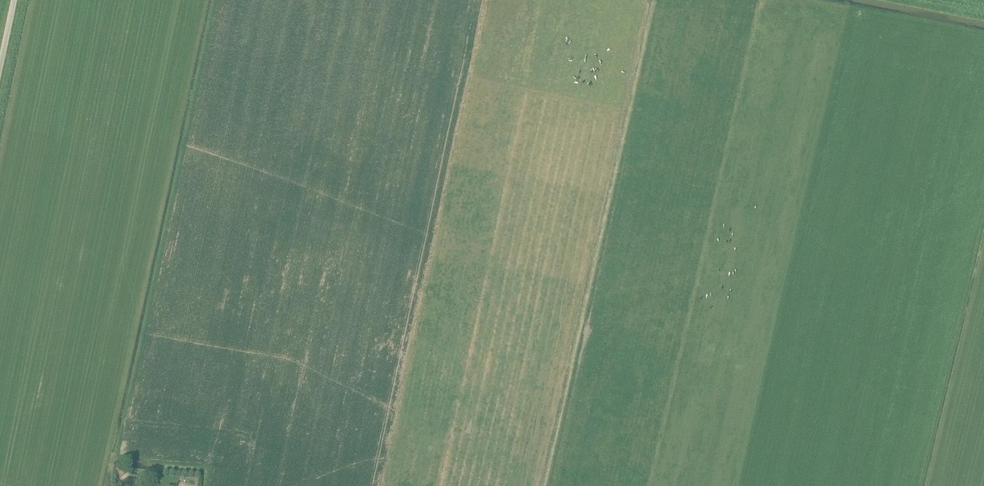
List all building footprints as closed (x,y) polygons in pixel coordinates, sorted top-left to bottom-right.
[(122,466),(115,471),(120,478),(127,473),(122,466)]
